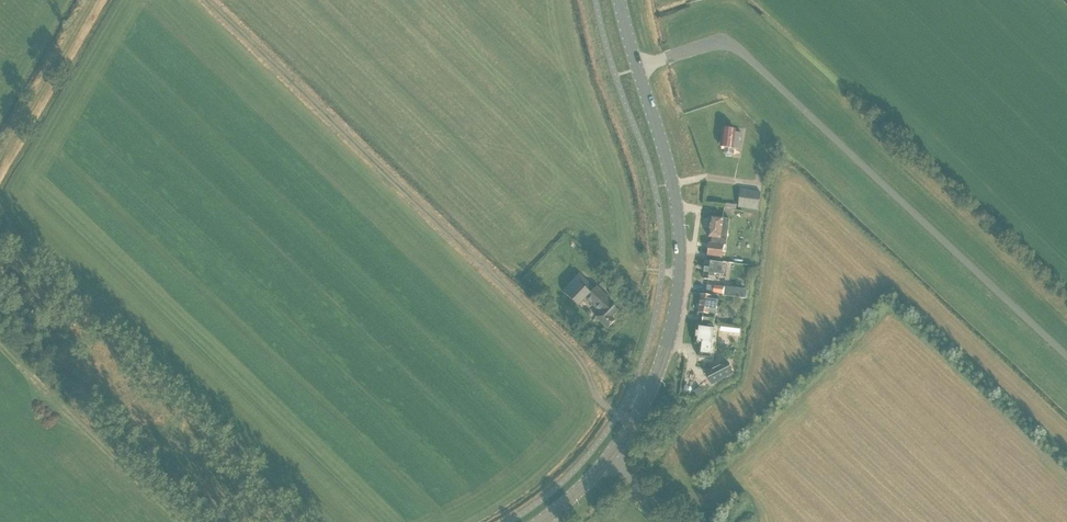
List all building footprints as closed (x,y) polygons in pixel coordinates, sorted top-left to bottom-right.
[(736,130),(723,128),(720,147),(725,147),(724,154),(727,157),(731,157),(733,155),(734,148),(739,149),(742,133),(736,132),(736,130)] [(745,188),(742,206),(759,208),(762,191),(745,188)] [(724,245),(720,244),(723,219),(712,218),(709,237),(712,238),(711,243),(710,243),(708,256),(722,258),(724,245)] [(709,262),(706,262),(703,278),(713,280),(714,276),(721,277),(723,261),(710,260),(709,262)] [(579,307),(586,299),(601,313),(596,317),(608,328),(615,320),(613,317),(619,310),(612,303),(613,302),(593,283),(591,286),(579,274),(562,291),(579,307)] [(724,286),(714,285),(712,293),(722,294),(724,286)] [(736,288),(725,287),(724,296),(735,297),(736,288)] [(711,296),(701,295),(698,313),(704,314),(702,322),(714,324),(715,315),(716,315),(719,295),(711,294),(711,296)] [(698,355),(710,357),(714,327),(698,325),(695,344),(699,345),(698,355)] [(733,373),(727,361),(705,371),(711,384),(733,373)]
